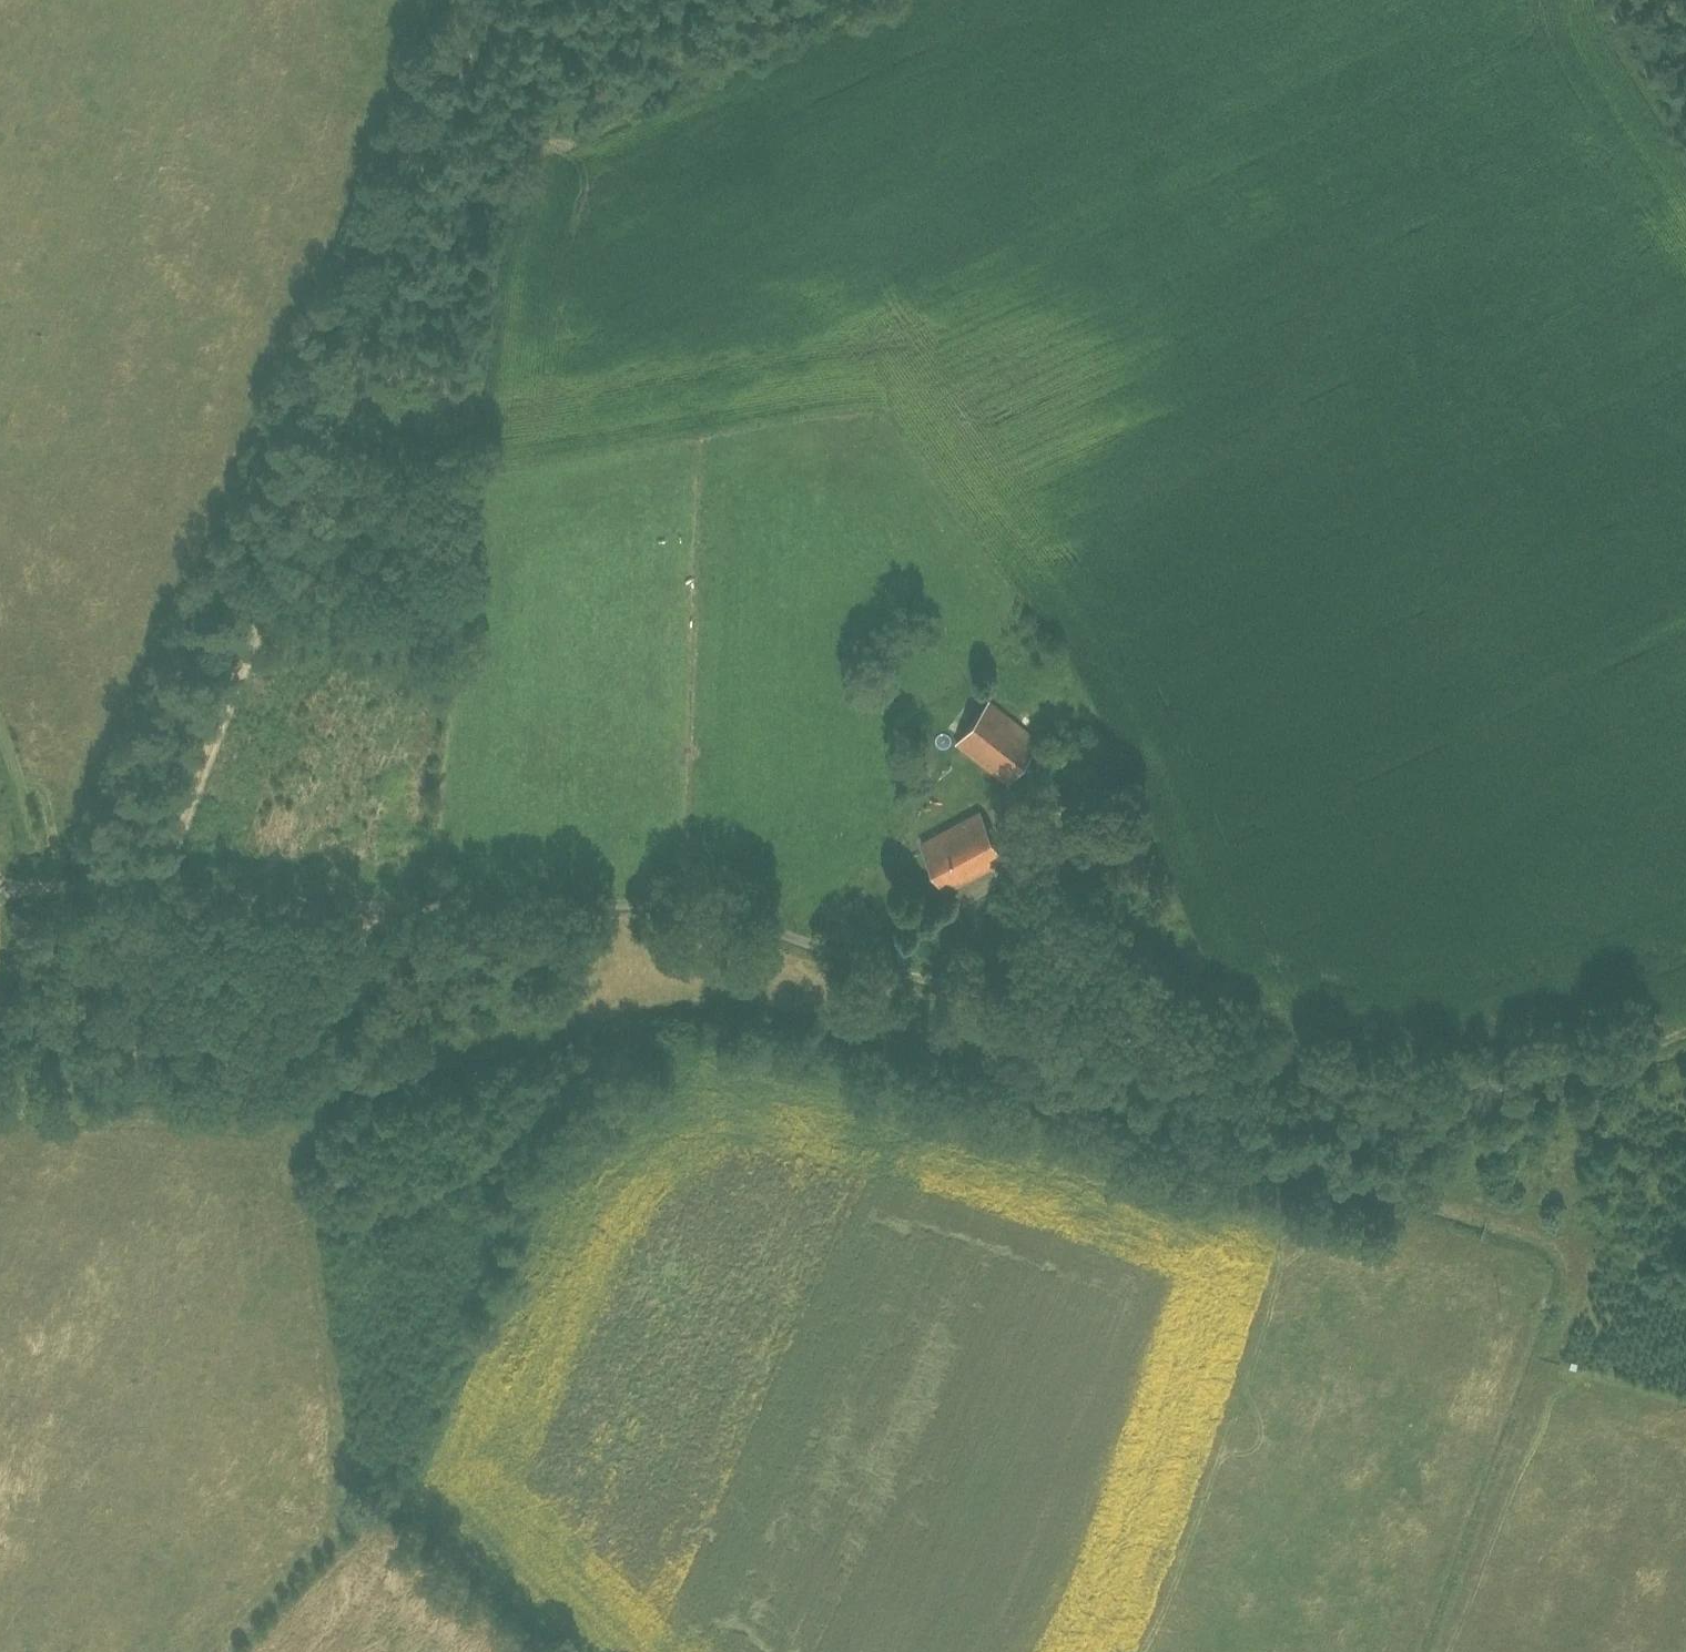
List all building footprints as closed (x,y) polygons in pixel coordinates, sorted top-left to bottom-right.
[(957,742),(1008,782),(1040,741),(990,701),(957,742)] [(947,890),(1006,858),(980,811),(921,843),(947,890)]
